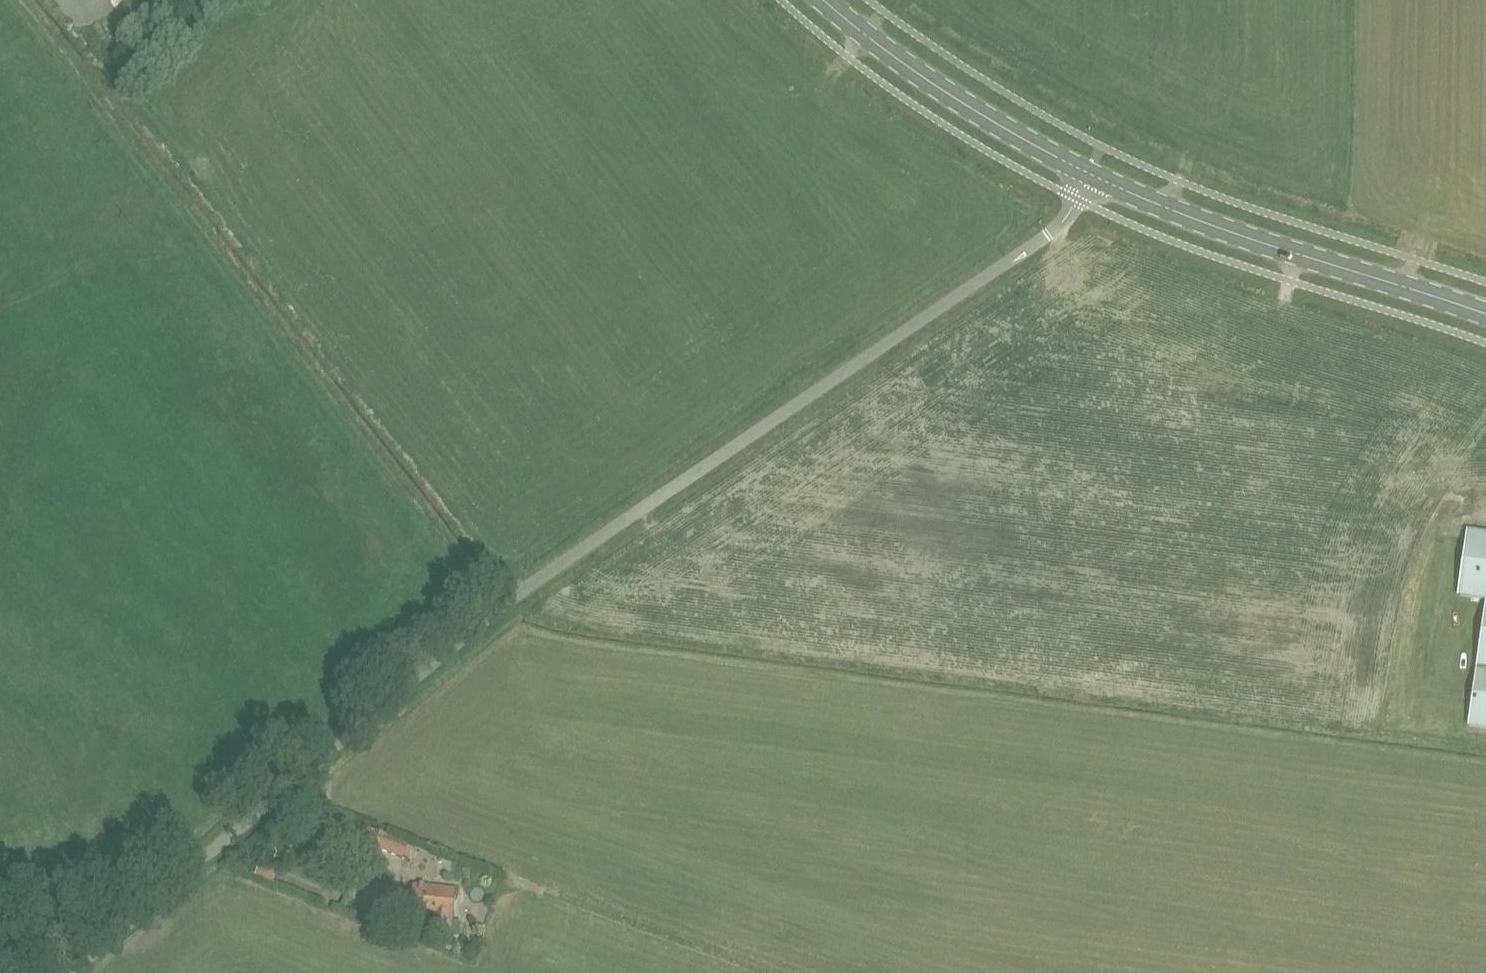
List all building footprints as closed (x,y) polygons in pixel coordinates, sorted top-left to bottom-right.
[(1310,508),(1299,583),(1409,598),(1401,656),(1334,647),(1325,705),(1485,728),(1485,533),(1310,508)] [(355,826),(351,838),(361,843),(356,858),(376,866),(382,850),(401,858),(406,846),(355,826)] [(461,922),(453,921),(457,889),(414,884),(411,918),(433,920),(431,933),(451,935),(451,936),(460,937),(461,922)]
